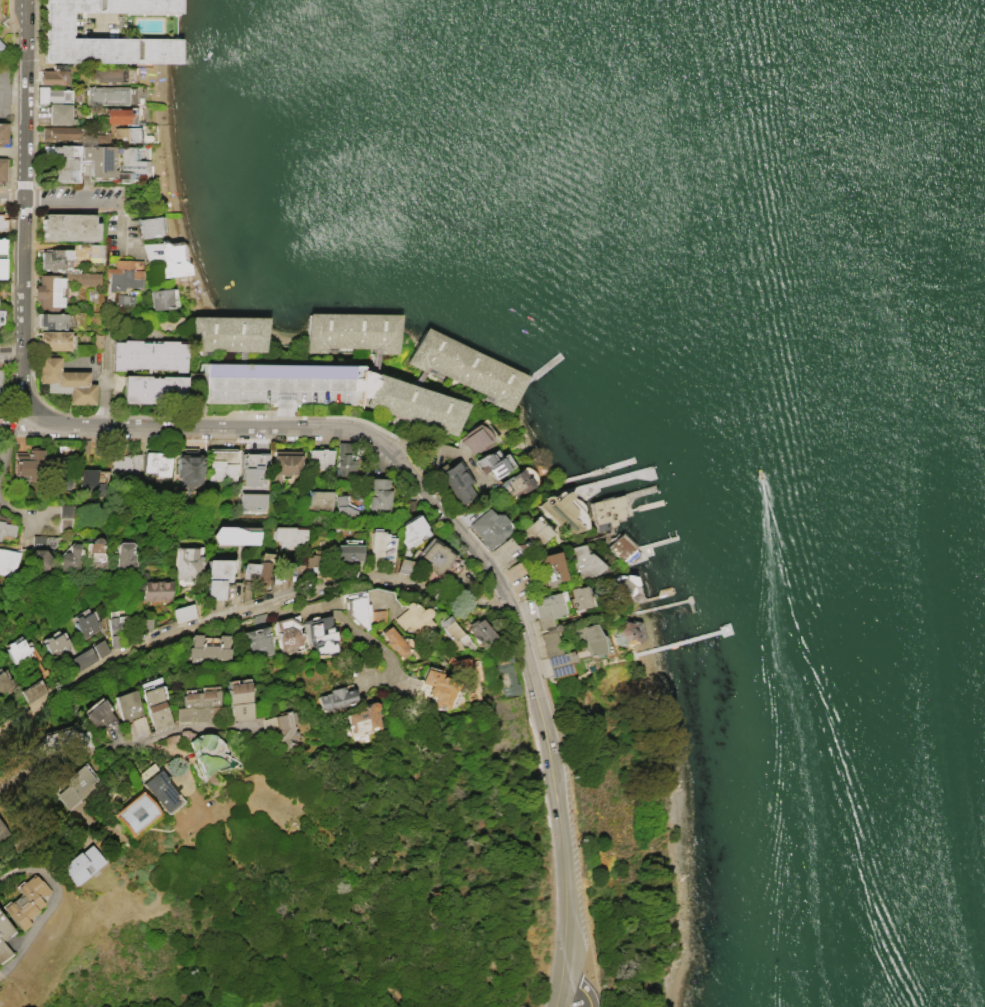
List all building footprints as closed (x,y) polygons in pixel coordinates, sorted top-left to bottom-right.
[(183,64),(183,39),(73,38),(74,12),(183,13),(184,0),(46,0),(45,62),(183,64)] [(87,64),(125,65),(125,81),(113,81),(113,83),(109,83),(109,81),(97,81),(97,79),(90,79),(91,72),(87,72),(87,64)] [(68,84),(39,84),(39,72),(41,72),(41,69),(52,69),(52,65),(63,65),(65,66),(65,70),(67,70),(67,74),(68,74),(68,84)] [(46,88),(60,88),(60,89),(70,89),(70,101),(59,101),(59,102),(45,102),(45,103),(36,103),(36,86),(46,86),(46,88)] [(87,86),(127,87),(134,87),(134,104),(126,104),(86,104),(87,86)] [(48,104),(69,104),(69,118),(74,118),(74,123),(69,123),(69,124),(48,124),(48,104)] [(126,123),(104,123),(104,108),(126,109),(126,112),(130,115),(126,118),(126,123)] [(8,146),(8,124),(0,124),(0,146),(8,146)] [(41,126),(78,126),(78,139),(41,139),(41,126)] [(139,141),(129,141),(129,142),(112,142),(112,127),(139,127),(139,141)] [(108,131),(108,141),(93,141),(93,133),(105,133),(105,131),(108,131)] [(77,145),(77,171),(77,181),(67,181),(67,182),(56,182),(56,180),(50,180),(50,179),(48,179),(48,172),(50,172),(50,158),(49,158),(49,147),(50,147),(50,146),(57,146),(57,145),(68,145),(77,145)] [(114,177),(89,177),(89,159),(80,159),(80,146),(114,146),(114,177)] [(116,173),(116,164),(119,164),(119,146),(142,147),(142,155),(137,155),(137,160),(148,160),(148,173),(116,173)] [(47,240),(47,214),(101,215),(100,242),(47,240)] [(134,219),(157,216),(157,217),(160,216),(162,229),(159,230),(160,234),(157,234),(157,235),(139,238),(136,223),(135,223),(134,219)] [(189,273),(163,277),(161,259),(162,259),(161,247),(161,243),(164,243),(166,244),(166,246),(179,244),(181,259),(188,264),(189,273)] [(102,244),(89,244),(89,257),(102,257),(102,244)] [(69,272),(60,272),(60,270),(55,270),(55,271),(48,271),(48,268),(40,268),(40,250),(48,251),(48,249),(70,249),(69,272)] [(140,287),(123,287),(123,290),(113,290),(113,291),(107,291),(108,277),(104,277),(105,267),(114,268),(114,259),(141,260),(140,270),(141,270),(141,278),(140,287)] [(99,284),(79,284),(79,283),(73,283),(73,280),(66,280),(66,276),(65,276),(65,272),(99,273),(99,284)] [(37,274),(63,274),(63,276),(64,276),(64,281),(66,281),(66,309),(37,309),(37,301),(34,301),(34,298),(33,298),(33,284),(37,284),(37,274)] [(152,310),(150,290),(171,288),(171,289),(174,288),(176,305),(173,306),(173,307),(152,310)] [(116,293),(134,295),(133,306),(122,304),(122,307),(117,307),(118,303),(115,303),(116,293)] [(63,329),(60,329),(61,328),(53,328),(53,329),(43,329),(43,326),(38,326),(38,313),(43,313),(64,313),(63,329)] [(424,327),(525,376),(508,411),(491,403),(491,402),(484,398),(485,394),(429,367),(427,372),(429,372),(422,387),(468,403),(456,435),(446,432),(446,433),(430,428),(430,427),(367,406),(370,397),(364,397),(366,389),(363,389),(362,390),(353,390),(353,379),(206,376),(206,363),(241,363),(240,351),(192,350),(192,316),(268,317),(267,351),(247,351),(250,363),(354,365),(355,377),(363,377),(364,370),(374,373),(375,348),(329,348),(329,352),(309,352),(309,313),(399,314),(398,353),(381,353),(381,367),(382,374),(416,386),(423,370),(407,362),(424,327)] [(69,350),(40,349),(40,344),(37,344),(37,337),(40,337),(40,331),(70,331),(69,350)] [(102,334),(101,348),(93,348),(93,334),(102,334)] [(187,344),(186,372),(176,372),(176,369),(149,368),(149,374),(146,374),(146,369),(123,368),(123,370),(113,370),(113,342),(123,342),(124,340),(140,340),(140,342),(160,343),(160,341),(176,341),(176,344),(187,344)] [(94,384),(94,404),(69,404),(69,392),(47,392),(47,383),(39,383),(39,357),(59,357),(59,371),(87,371),(87,384),(94,384)] [(124,376),(185,377),(185,403),(123,403),(124,376)] [(470,454),(459,440),(460,440),(458,438),(476,423),(478,424),(481,426),(484,429),(487,432),(489,434),(490,438),(490,440),(488,441),(489,442),(489,445),(482,450),(481,448),(477,452),(475,450),(470,454)] [(337,470),(337,442),(349,442),(349,461),(353,461),(353,470),(350,470),(350,477),(340,477),(340,470),(337,470)] [(308,468),(308,449),(320,449),(320,448),(324,448),(324,449),(332,449),(332,469),(308,468)] [(43,449),(42,475),(16,475),(16,472),(14,472),(14,451),(28,452),(28,449),(43,449)] [(476,460),(484,453),(485,455),(489,452),(490,454),(497,449),(502,455),(505,453),(514,465),(510,469),(509,468),(505,472),(505,471),(496,478),(495,478),(494,479),(490,474),(491,473),(489,470),(483,474),(479,469),(482,467),(476,460)] [(208,450),(235,450),(235,463),(235,480),(208,480),(208,460),(208,450)] [(144,471),(144,452),(157,452),(157,456),(170,456),(170,476),(156,476),(156,471),(144,471)] [(240,453),(256,453),(256,452),(267,452),(267,464),(266,464),(265,469),(261,469),(260,485),(243,484),(243,478),(240,478),(240,453)] [(140,453),(140,473),(111,474),(111,455),(130,455),(130,453),(140,453)] [(201,456),(202,491),(187,491),(187,486),(180,486),(180,477),(177,477),(177,456),(179,456),(179,454),(184,454),(184,456),(194,456),(194,454),(200,454),(200,456),(201,456)] [(271,454),(300,454),(300,474),(291,474),(291,475),(279,475),(279,474),(271,474),(271,454)] [(473,493),(460,503),(437,473),(456,459),(473,481),(467,485),(473,493)] [(525,466),(528,468),(531,470),(533,472),(534,475),(535,478),(536,481),(536,483),(524,492),(522,490),(512,497),(510,494),(505,497),(497,486),(500,483),(499,482),(509,475),(510,476),(523,466),(525,466)] [(103,494),(84,493),(84,487),(80,487),(81,469),(97,469),(97,470),(107,471),(107,477),(104,477),(104,480),(97,480),(97,482),(103,482),(103,494)] [(389,490),(389,501),(389,509),(369,509),(369,495),(373,495),(373,489),(370,489),(370,478),(387,478),(386,490),(389,490)] [(307,491),(331,491),(331,509),(305,509),(305,504),(307,504),(307,491)] [(539,505),(546,498),(545,497),(546,496),(547,495),(548,495),(550,495),(551,496),(552,497),(554,494),(558,497),(564,491),(566,491),(567,491),(568,491),(569,493),(570,494),(570,496),(569,497),(568,498),(569,498),(566,501),(574,509),(574,510),(575,512),(574,514),(574,515),(571,518),(572,518),(574,518),(575,519),(577,520),(577,522),(578,523),(578,524),(579,524),(580,524),(582,525),(582,526),(582,527),(582,529),(580,530),(572,533),(570,533),(569,533),(567,532),(566,531),(565,530),(564,529),(562,524),(558,524),(539,505)] [(240,493),(266,493),(265,507),(263,507),(263,510),(240,510),(240,493)] [(591,502),(620,494),(624,506),(621,506),(624,516),(614,519),(615,524),(610,525),(611,529),(599,532),(591,502)] [(356,515),(335,515),(335,495),(344,495),(344,505),(356,510),(356,515)] [(59,530),(59,504),(72,504),(72,530),(59,530)] [(468,524),(487,507),(493,514),(494,513),(500,513),(507,521),(505,525),(507,526),(508,528),(508,529),(508,531),(507,533),(506,534),(502,538),(503,539),(498,544),(497,543),(491,548),(488,550),(480,541),(481,540),(468,524)] [(428,534),(407,549),(404,544),(403,545),(399,540),(399,531),(401,529),(399,526),(415,514),(424,527),(423,527),(428,534)] [(535,549),(519,533),(534,518),(541,524),(542,524),(551,533),(535,549)] [(1,535),(0,541),(0,521),(3,521),(3,523),(15,524),(14,536),(1,535)] [(257,544),(216,543),(211,535),(216,526),(232,526),(244,530),(257,531),(257,544)] [(278,548),(278,540),(272,540),(272,527),(292,527),(292,528),(304,528),(304,547),(291,547),(291,548),(278,548)] [(392,537),(392,563),(368,563),(369,531),(382,531),(382,533),(384,533),(384,537),(392,537)] [(46,534),(46,536),(61,536),(61,549),(44,549),(54,560),(46,568),(38,568),(31,559),(31,549),(33,549),(33,534),(46,534)] [(619,535),(633,548),(622,560),(608,547),(619,535)] [(102,542),(102,545),(102,547),(103,547),(103,553),(104,555),(104,560),(107,560),(107,568),(90,568),(90,557),(86,557),(86,542),(91,542),(91,540),(92,539),(93,538),(95,537),(97,536),(99,537),(100,538),(101,539),(102,540),(102,542)] [(417,560),(422,552),(420,551),(430,536),(432,538),(430,540),(438,546),(439,545),(444,548),(444,550),(451,555),(453,553),(455,555),(452,560),(450,563),(448,561),(446,563),(448,564),(444,570),(443,569),(439,575),(417,560)] [(116,567),(116,544),(118,541),(130,541),(132,543),(132,553),(134,553),(134,561),(136,561),(136,567),(116,567)] [(59,571),(59,556),(64,552),(69,552),(69,546),(72,543),(77,543),(79,546),(79,567),(70,567),(70,571),(59,571)] [(568,547),(582,543),(585,553),(589,552),(602,566),(595,575),(577,580),(568,547)] [(334,544),(360,544),(360,560),(334,560),(334,544)] [(15,576),(0,573),(0,549),(0,547),(18,550),(17,552),(19,552),(15,576)] [(175,579),(175,548),(196,548),(196,555),(202,555),(201,571),(196,571),(196,579),(191,579),(191,581),(182,581),(182,579),(175,579)] [(556,551),(563,579),(554,582),(555,585),(546,588),(545,585),(542,585),(534,556),(556,551)] [(267,584),(263,584),(263,582),(259,581),(260,578),(243,577),(245,562),(256,563),(257,560),(260,561),(260,552),(270,553),(267,584)] [(304,565),(304,561),(304,556),(309,556),(309,554),(315,554),(315,565),(304,565)] [(399,557),(412,560),(409,574),(396,572),(399,557)] [(207,559),(230,559),(230,581),(224,581),(224,599),(206,599),(207,559)] [(634,575),(636,584),(633,585),(634,591),(630,596),(624,599),(618,595),(613,579),(618,574),(625,575),(625,574),(634,575)] [(170,600),(142,600),(142,581),(147,581),(147,582),(152,581),(160,580),(160,581),(165,581),(165,580),(170,580),(170,600)] [(590,605),(575,609),(574,606),(572,606),(569,599),(572,598),(570,589),(576,587),(576,588),(584,585),(585,587),(586,587),(588,592),(586,593),(590,605)] [(347,613),(344,613),(340,594),(361,590),(361,592),(362,592),(364,604),(367,603),(369,614),(366,615),(368,628),(366,629),(366,630),(364,631),(363,626),(361,626),(347,613)] [(532,606),(535,604),(534,598),(539,597),(539,596),(544,595),(544,596),(555,593),(562,616),(551,618),(551,620),(546,621),(547,627),(553,625),(555,631),(549,633),(549,635),(593,624),(601,653),(568,662),(568,665),(563,666),(566,677),(551,681),(539,636),(544,634),(542,629),(538,630),(532,606)] [(195,616),(176,622),(172,608),(191,603),(195,616)] [(403,633),(393,622),(405,611),(404,609),(404,606),(407,605),(409,605),(411,606),(412,605),(419,613),(420,612),(422,611),(425,611),(427,613),(429,615),(429,618),(427,621),(433,628),(429,632),(432,636),(425,642),(422,638),(419,641),(408,628),(403,633)] [(385,609),(386,623),(372,624),(371,611),(385,609)] [(89,612),(95,621),(98,619),(100,622),(97,624),(99,628),(83,638),(73,622),(76,621),(74,618),(79,615),(81,617),(89,612)] [(111,647),(107,617),(124,615),(126,627),(117,628),(120,646),(111,647)] [(316,618),(328,615),(332,631),(334,631),(336,639),(335,639),(335,641),(334,641),(336,650),(327,652),(326,651),(322,652),(322,651),(318,652),(317,650),(316,650),(314,641),(313,641),(312,636),(312,634),(311,635),(308,623),(317,622),(316,618)] [(283,654),(274,620),(288,616),(300,623),(298,628),(299,634),(303,635),(301,645),(298,646),(295,651),(283,654)] [(150,618),(150,630),(139,630),(139,618),(150,618)] [(449,618),(467,639),(468,638),(475,649),(474,653),(463,653),(462,653),(455,653),(447,646),(452,642),(440,627),(449,618)] [(479,618),(493,635),(487,640),(485,637),(478,643),(466,628),(467,627),(466,625),(474,619),(476,621),(479,618)] [(640,622),(643,637),(638,643),(632,638),(626,639),(625,646),(617,644),(615,637),(619,631),(620,625),(625,620),(633,622),(634,620),(640,622)] [(242,632),(266,625),(273,653),(252,658),(247,640),(244,641),(242,632)] [(387,625),(410,650),(400,660),(384,642),(386,640),(379,633),(387,625)] [(51,639),(60,633),(64,639),(66,637),(70,643),(67,645),(70,649),(54,659),(43,643),(46,641),(44,639),(49,635),(51,639)] [(201,634),(201,637),(202,637),(202,645),(216,645),(217,637),(218,637),(218,634),(228,635),(228,648),(230,648),(230,658),(213,658),(213,657),(197,657),(197,658),(190,658),(190,656),(188,656),(188,647),(191,647),(191,634),(201,634)] [(16,663),(6,648),(8,647),(6,643),(11,640),(13,644),(22,638),(28,647),(31,645),(33,649),(30,650),(32,653),(16,663)] [(91,645),(101,639),(109,651),(100,658),(91,645)] [(520,692),(505,696),(500,674),(497,674),(494,664),(499,663),(498,659),(500,658),(496,646),(507,643),(511,661),(510,661),(516,684),(518,683),(520,692)] [(70,659),(89,647),(97,659),(78,671),(70,659)] [(472,664),(480,691),(477,692),(478,697),(468,699),(463,681),(455,683),(449,661),(463,657),(466,659),(466,661),(472,664)] [(431,685),(420,682),(424,669),(438,673),(437,678),(438,678),(439,675),(446,678),(445,680),(454,683),(452,691),(457,692),(454,704),(448,703),(446,709),(433,704),(435,697),(430,695),(429,695),(428,694),(428,693),(428,692),(427,691),(428,689),(428,688),(428,687),(429,687),(430,686),(431,685)] [(12,686),(0,694),(0,671),(2,670),(7,679),(10,677),(12,681),(10,682),(12,686)] [(158,730),(147,685),(145,679),(152,676),(164,672),(166,680),(169,693),(176,723),(158,730)] [(234,676),(255,674),(258,715),(237,718),(234,676)] [(20,691),(39,678),(47,691),(28,703),(20,691)] [(120,689),(140,682),(147,711),(127,719),(120,689)] [(182,719),(181,704),(188,703),(187,687),(206,686),(206,684),(225,683),(226,713),(212,714),(212,719),(198,720),(198,714),(193,714),(194,719),(182,719)] [(317,696),(329,692),(328,689),(339,686),(340,687),(341,687),(342,691),(341,691),(341,692),(344,692),(343,691),(348,689),(348,691),(350,690),(354,701),(324,709),(324,707),(320,708),(317,696)] [(89,707),(108,691),(117,704),(114,706),(119,716),(123,726),(124,734),(114,740),(109,725),(106,727),(103,720),(98,723),(89,707)] [(356,731),(353,708),(369,703),(368,701),(372,700),(372,699),(374,697),(378,695),(381,697),(383,701),(382,704),(384,713),(385,724),(368,729),(367,724),(362,725),(361,729),(356,731)] [(278,711),(298,706),(300,715),(297,719),(300,721),(297,726),(304,729),(292,751),(276,742),(284,726),(282,725),(278,711)] [(96,741),(78,746),(77,744),(45,753),(40,735),(71,727),(72,729),(75,729),(76,732),(79,731),(80,732),(92,729),(96,741)] [(225,764),(212,770),(206,776),(204,776),(203,776),(202,776),(201,775),(200,775),(200,774),(195,761),(194,760),(194,759),(194,758),(194,756),(195,755),(194,753),(191,752),(192,748),(190,748),(187,741),(192,736),(197,738),(199,734),(204,733),(210,734),(214,735),(213,736),(219,740),(224,745),(225,747),(226,751),(227,755),(227,758),(226,762),(225,764)] [(63,780),(82,764),(99,784),(68,810),(55,795),(66,785),(63,780)] [(166,813),(141,783),(157,769),(166,780),(164,781),(181,801),(166,813)] [(111,815),(140,791),(158,813),(129,837),(111,815)] [(8,833),(0,840),(0,824),(8,833)] [(104,862),(75,885),(59,866),(77,851),(84,860),(85,858),(80,852),(89,844),(104,862)] [(2,907),(10,900),(12,903),(13,901),(12,900),(16,896),(18,897),(21,894),(15,888),(22,881),(23,882),(29,876),(30,877),(34,874),(48,890),(39,899),(42,903),(25,918),(29,922),(22,929),(2,907)] [(11,953),(0,962),(0,913),(14,930),(1,941),(11,953)]
